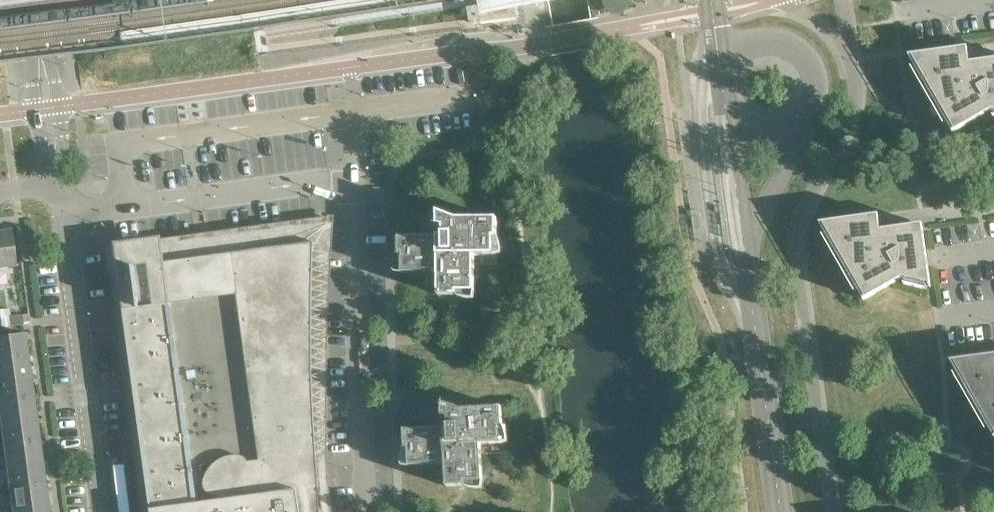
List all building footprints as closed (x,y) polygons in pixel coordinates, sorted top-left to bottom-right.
[(967,47),(908,55),(909,56),(912,56),(917,64),(927,81),(941,105),(950,121),(954,129),(952,131),(953,132),(984,114),(993,109),(993,110),(993,59),(986,60),(969,62),(967,47)] [(462,221),(443,212),(442,225),(437,237),(402,235),(401,254),(404,255),(403,272),(440,273),(439,296),(450,297),(458,297),(458,294),(475,295),(477,258),(497,259),(498,242),(501,243),(502,223),(462,221)] [(884,234),(882,218),(823,227),(824,228),(827,227),(831,234),(865,294),(869,301),(866,303),(867,304),(907,281),(932,287),(933,291),(934,291),(926,228),(884,234)] [(0,232),(0,268),(15,266),(10,230),(0,232)] [(164,239),(147,241),(150,266),(276,249),(275,247),(299,244),(314,242),(311,233),(164,247),(164,239)] [(311,233),(314,242),(313,271),(312,300),(312,329),(312,348),(313,368),(313,377),(314,406),(315,425),(316,455),(312,456),(320,511),(323,511),(322,493),(319,452),(319,290),(322,234),(311,233)] [(147,241),(115,245),(151,511),(320,511),(312,456),(316,455),(315,425),(314,406),(313,377),(313,368),(312,348),(312,329),(312,300),(313,271),(314,242),(299,244),(275,247),(276,249),(150,266),(147,241)] [(9,317),(10,326),(23,324),(21,315),(9,317)] [(27,355),(24,333),(0,336),(0,359),(27,355)] [(27,355),(0,359),(0,381),(30,377),(27,355)] [(953,364),(954,365),(957,365),(993,430),(993,358),(953,364)] [(30,377),(0,381),(0,403),(33,398),(30,377)] [(33,398),(0,403),(0,424),(36,420),(33,398)] [(467,409),(447,402),(448,415),(443,427),(408,428),(409,447),(412,447),(412,464),(449,463),(450,486),(469,486),(469,482),(486,482),(486,470),(485,445),(505,445),(505,428),(508,428),(507,408),(467,409)] [(36,420),(0,424),(3,446),(39,441),(36,420)] [(41,462),(39,441),(3,446),(6,467),(41,462)] [(44,484),(41,462),(6,467),(9,489),(44,484)] [(47,505),(44,484),(9,489),(12,510),(47,505)]
